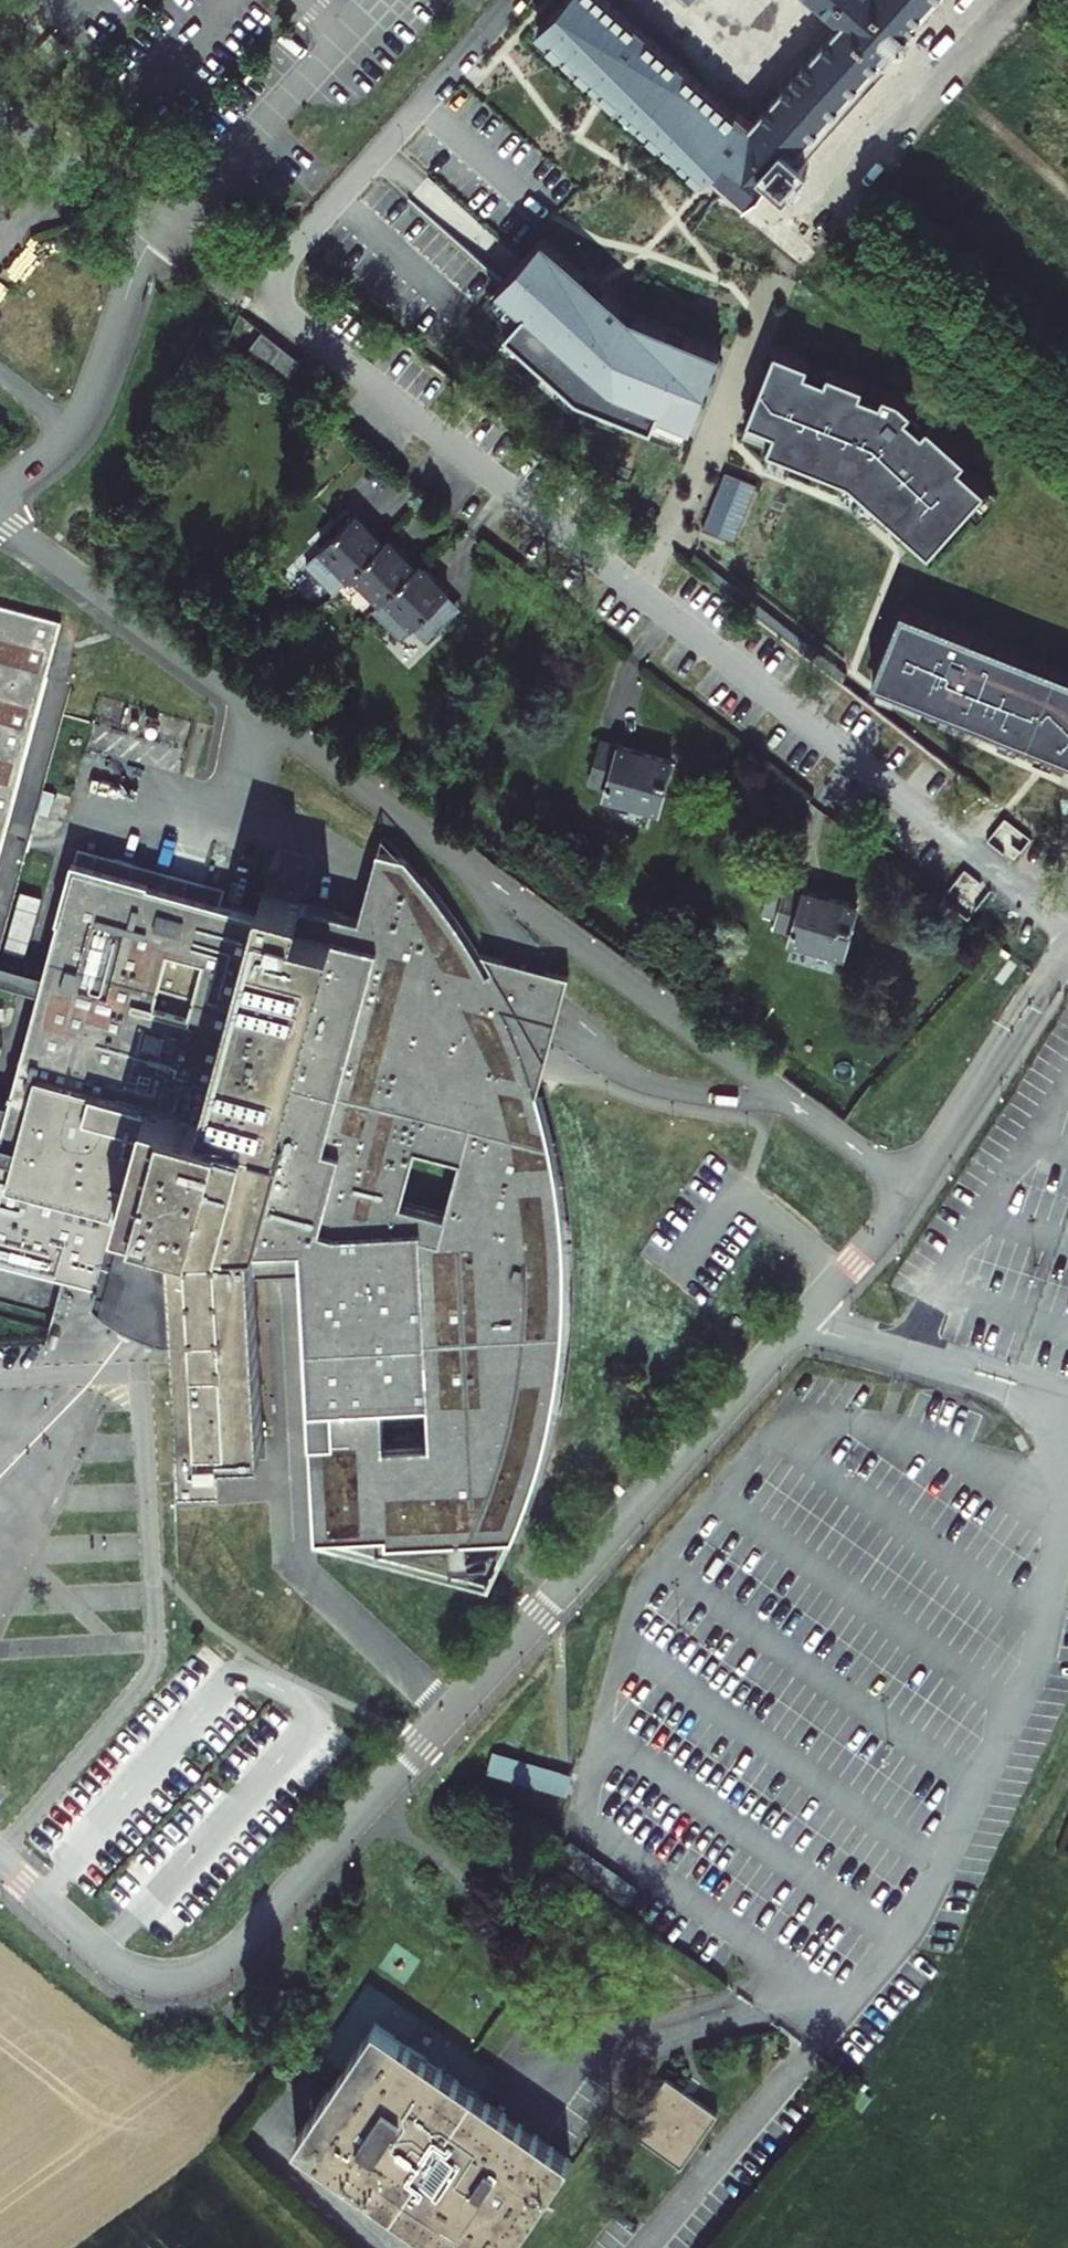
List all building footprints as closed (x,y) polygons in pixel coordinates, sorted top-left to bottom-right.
[(751,127),(610,0),(566,0),(537,33),(704,181),(711,174),(751,127)] [(842,24),(751,127),(711,174),(747,205),(775,173),(787,183),(803,166),(796,159),(883,59),(886,62),(920,24),(917,21),(935,0),(814,0),(842,24)] [(631,315),(545,238),(499,290),(526,314),(509,332),(580,396),(651,424),(656,412),(692,426),(722,352),(631,315)] [(262,330),(248,348),(287,380),(302,361),(262,330)] [(811,362),(775,348),(746,419),(772,430),(765,447),(847,481),(925,555),(986,488),(960,464),(966,457),(960,451),(954,457),(938,442),(944,436),(903,397),(886,391),(884,398),(864,390),(867,383),(831,369),(828,377),(809,369),(811,362)] [(751,483),(722,472),(703,524),(733,535),(751,483)] [(322,549),(349,578),(353,573),(380,601),(384,597),(413,628),(448,594),(419,564),(415,568),(388,540),(383,544),(356,516),(322,549)] [(907,615),(877,689),(1067,765),(1067,680),(907,615)] [(62,635),(0,619),(0,862),(62,635)] [(660,810),(673,761),(603,742),(592,782),(609,787),(607,795),(660,810)] [(80,847),(75,863),(222,903),(226,887),(80,847)] [(265,1438),(255,1230),(301,1228),(316,1536),(386,1533),(386,1541),(513,1536),(532,1481),(543,1434),(551,1387),(557,1339),(559,1290),(557,1242),(551,1194),(543,1147),(531,1098),(538,1070),(545,1044),(552,1018),(564,975),(522,963),(476,951),(486,968),(480,970),(426,884),(407,858),(378,851),(360,919),(341,914),(303,904),(304,902),(264,891),(258,913),(222,903),(75,863),(42,987),(37,1006),(10,1104),(0,1101),(0,1122),(5,1123),(0,1141),(0,1259),(99,1286),(95,1304),(102,1309),(125,1320),(153,1334),(166,1338),(181,1341),(187,1466),(230,1464),(229,1440),(265,1438)] [(858,906),(788,888),(777,929),(795,933),(793,941),(845,954),(858,906)] [(0,975),(0,996),(37,1006),(42,987),(0,975)] [(566,1796),(573,1773),(492,1750),(486,1772),(566,1796)] [(601,1889),(623,1892),(626,1871),(604,1867),(601,1889)] [(507,2111),(378,2021),(298,2137),(460,2247),(507,2247),(571,2154),(507,2111)] [(685,2161),(719,2111),(667,2075),(632,2125),(685,2161)]
